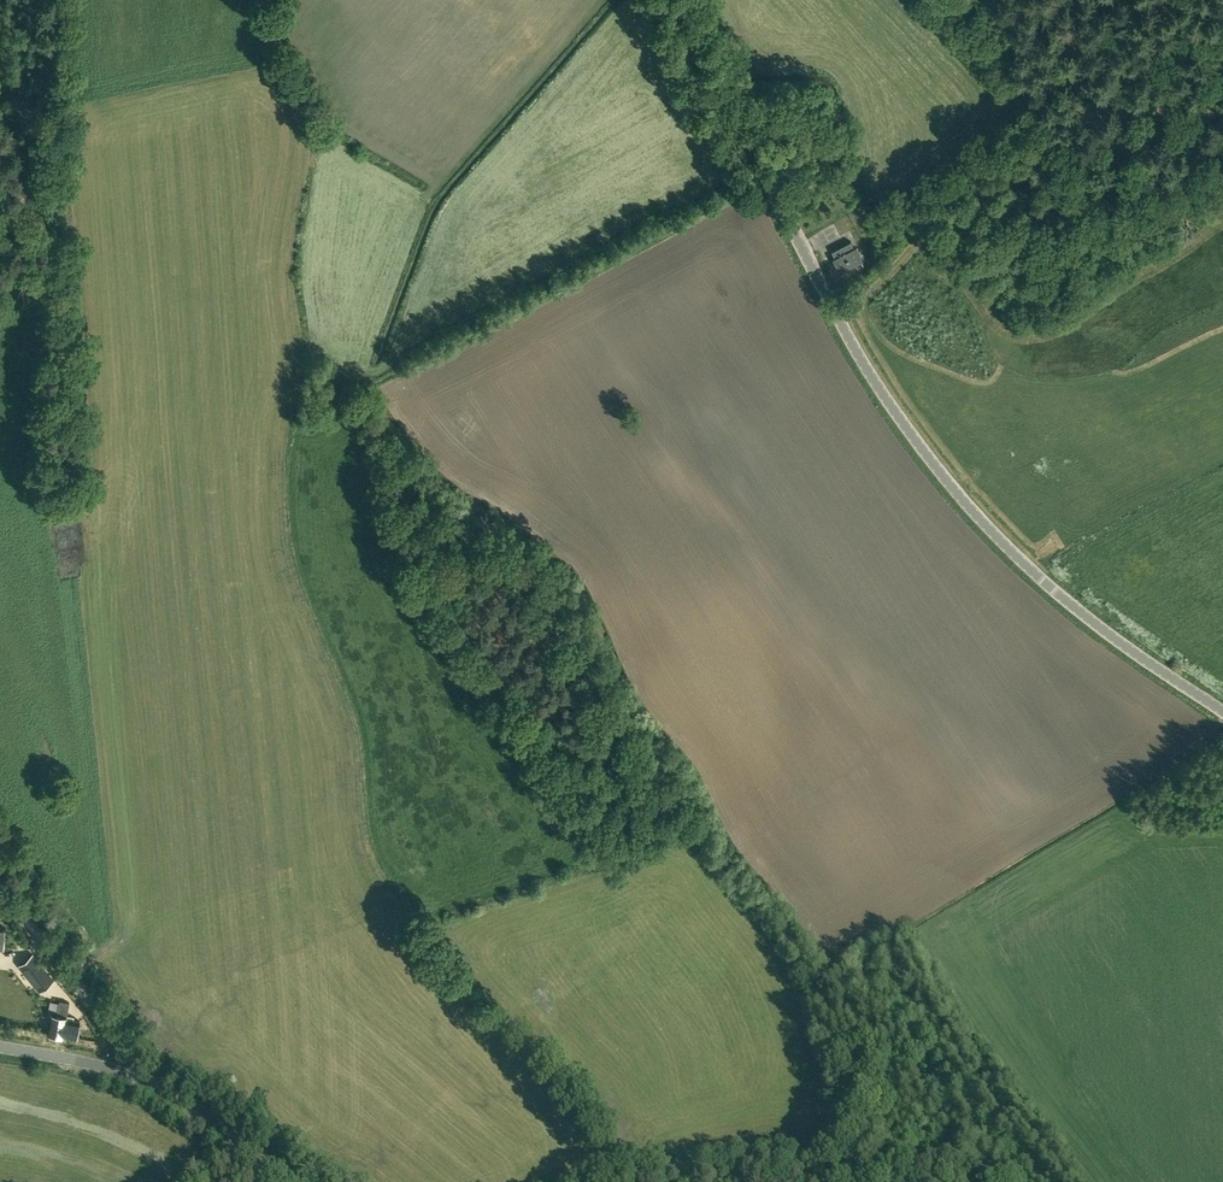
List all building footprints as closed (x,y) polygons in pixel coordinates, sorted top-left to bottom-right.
[(863,259),(857,248),(856,248),(856,247),(855,248),(851,241),(832,251),(836,258),(835,258),(835,259),(834,259),(841,271),(841,270),(841,271),(862,260),(863,259)] [(862,320),(868,332),(874,329),(867,317),(862,320)] [(20,942),(12,942),(12,954),(21,953),(20,942)] [(33,955),(20,966),(39,991),(52,980),(33,955)] [(50,1014),(47,1033),(77,1038),(79,1021),(73,1020),(73,1017),(66,1015),(69,1003),(60,1001),(57,1015),(50,1014)] [(229,1073),(223,1080),(231,1087),(237,1080),(229,1073)]
